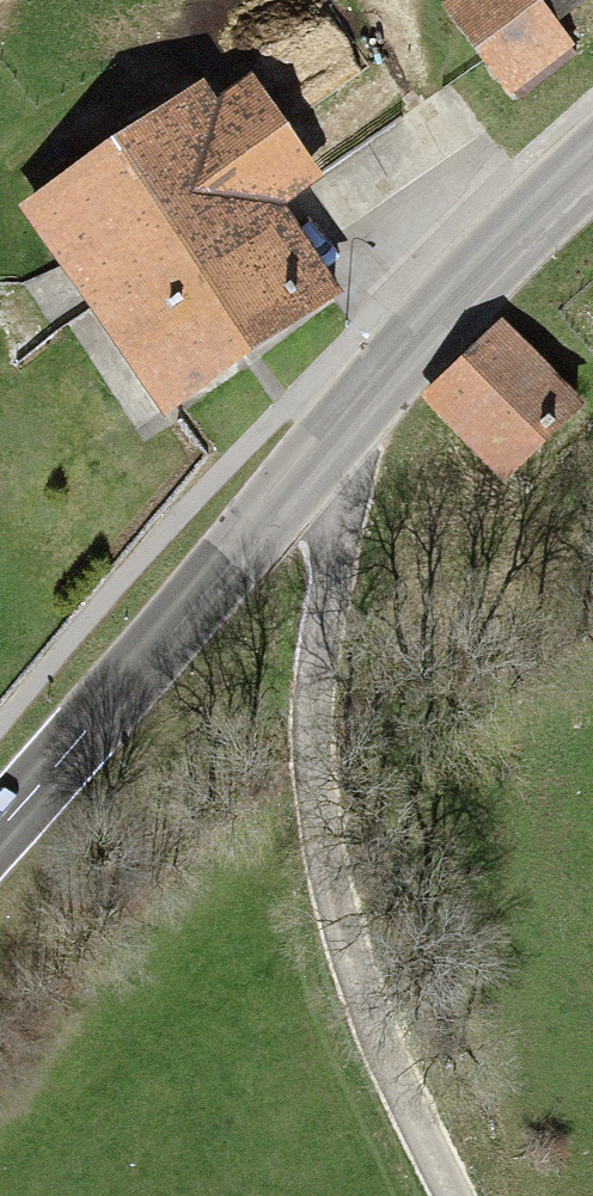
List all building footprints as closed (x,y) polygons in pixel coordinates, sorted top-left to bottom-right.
[(451,11),(512,93),(576,46),(542,0),(466,0),(451,11)] [(191,96),(22,219),(167,416),(336,293),(271,205),(315,172),(261,100),(217,132),(191,96)] [(505,340),(438,412),(524,491),(591,418),(505,340)]
